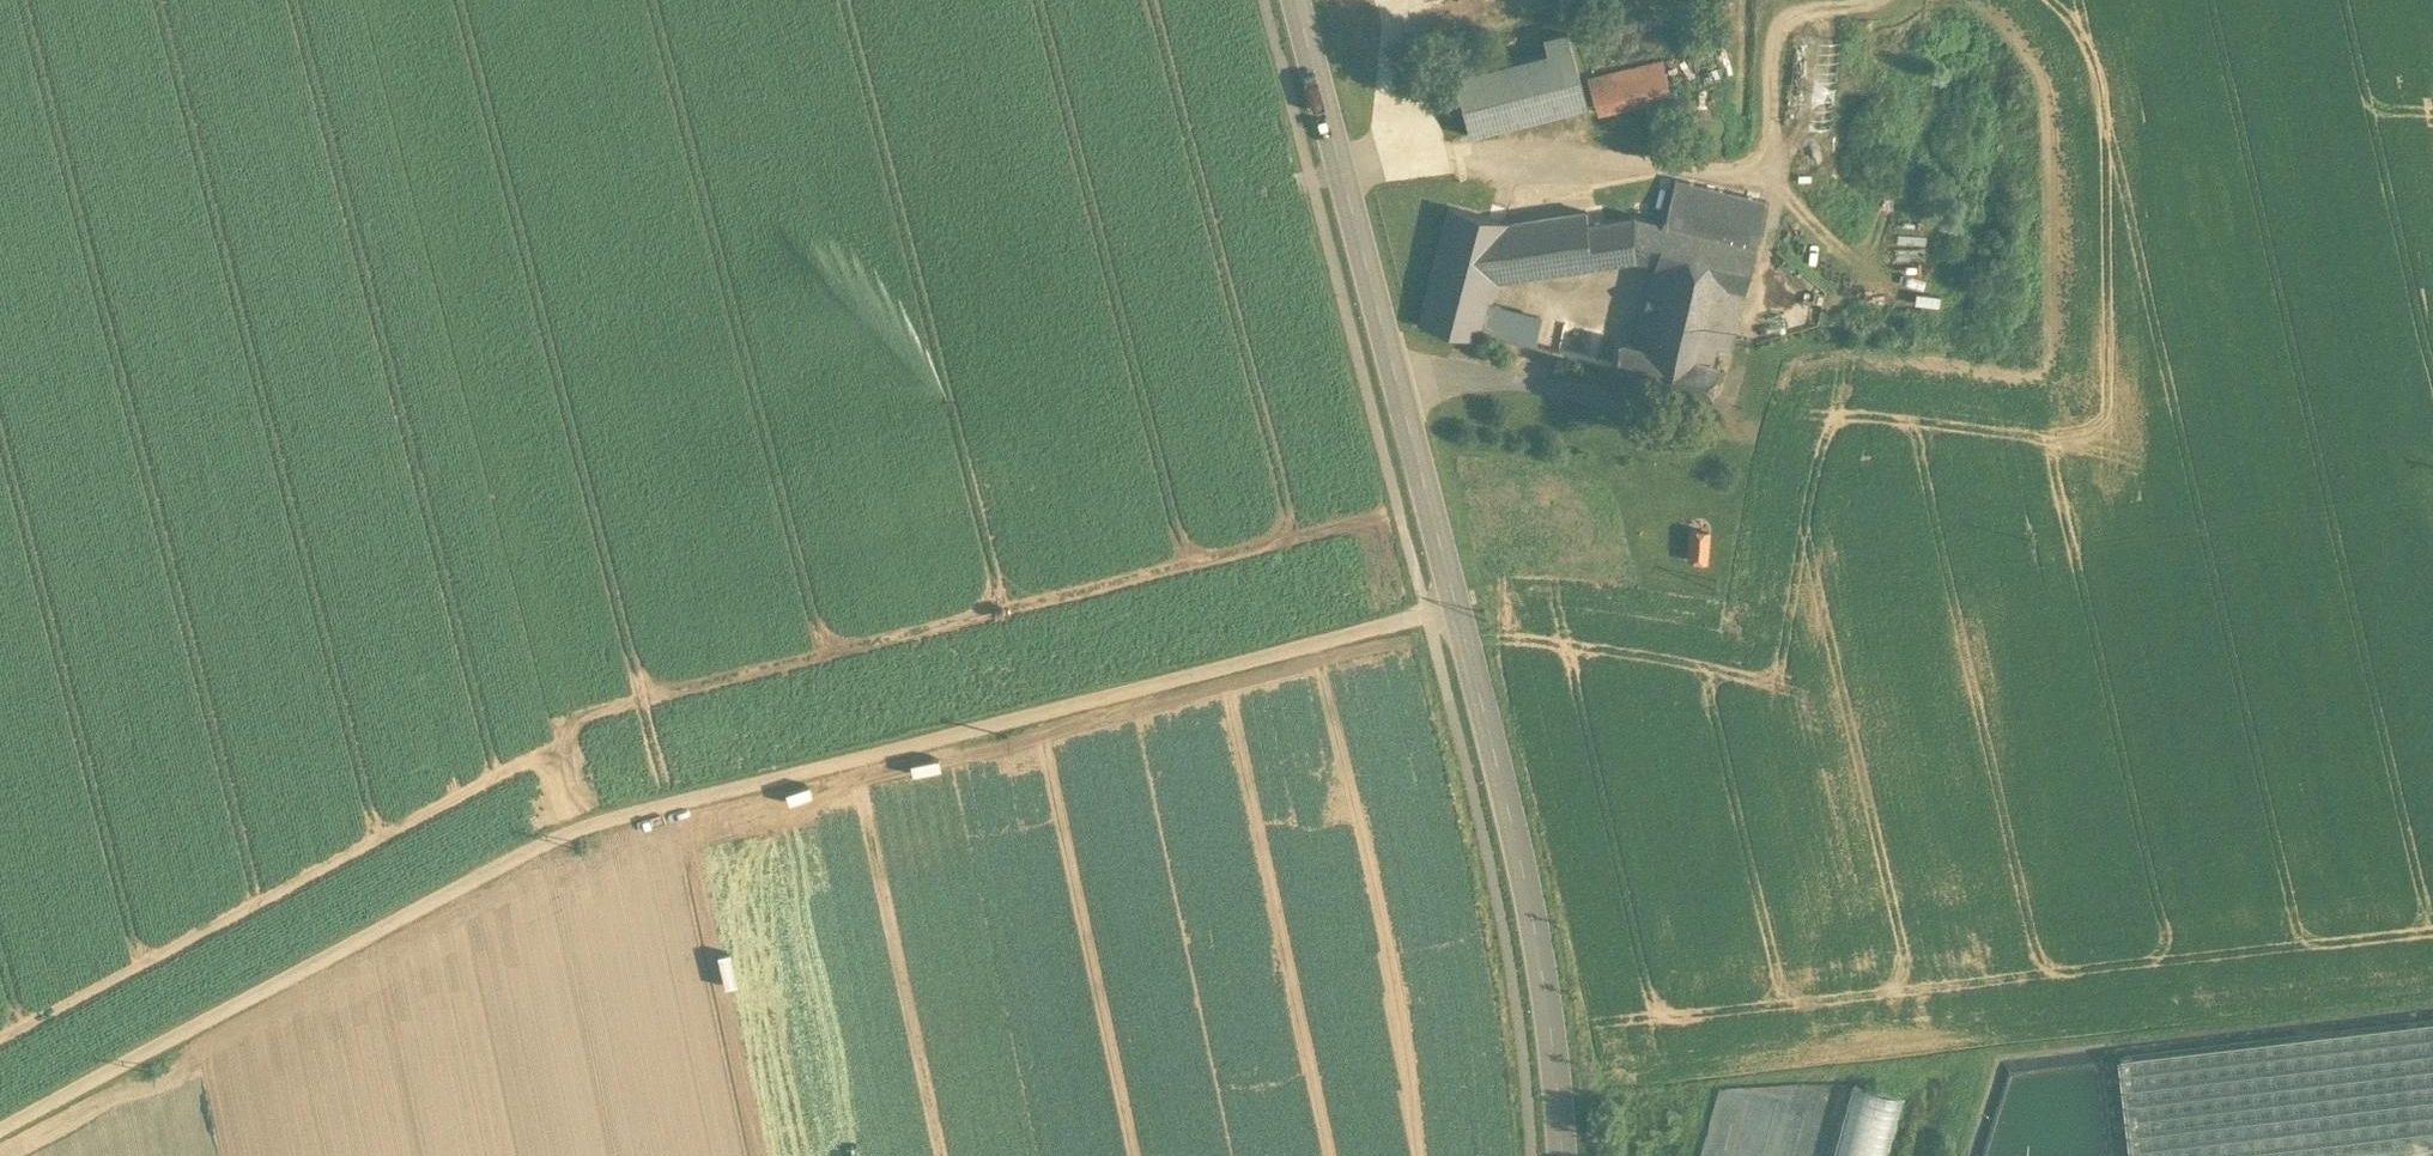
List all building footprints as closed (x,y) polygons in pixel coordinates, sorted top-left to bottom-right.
[(1469,137),(1587,105),(1567,34),(1543,40),(1547,53),(1453,79),(1469,137)] [(1595,103),(1668,84),(1661,60),(1588,79),(1595,103)] [(1671,96),(1668,84),(1595,103),(1598,116),(1671,96)] [(1675,179),(1665,224),(1755,245),(1766,200),(1675,179)] [(1479,332),(1485,308),(1492,278),(1508,223),(1449,207),(1418,324),(1477,339),(1479,332)] [(1635,256),(1633,217),(1588,224),(1586,211),(1508,223),(1492,278),(1635,256)] [(1657,253),(1748,277),(1755,245),(1665,224),(1633,217),(1635,256),(1657,253)] [(1748,277),(1657,253),(1635,344),(1708,361),(1712,346),(1730,350),(1748,277)] [(1485,308),(1479,332),(1533,345),(1539,322),(1485,308)] [(1558,351),(1612,365),(1618,341),(1620,334),(1565,320),(1558,351)] [(1644,381),(1708,398),(1717,363),(1708,361),(1635,344),(1618,341),(1612,365),(1646,374),(1644,381)] [(1705,560),(1706,528),(1684,527),(1683,559),(1705,560)] [(2315,1155),(2432,1155),(2432,1140),(2315,1155)]
